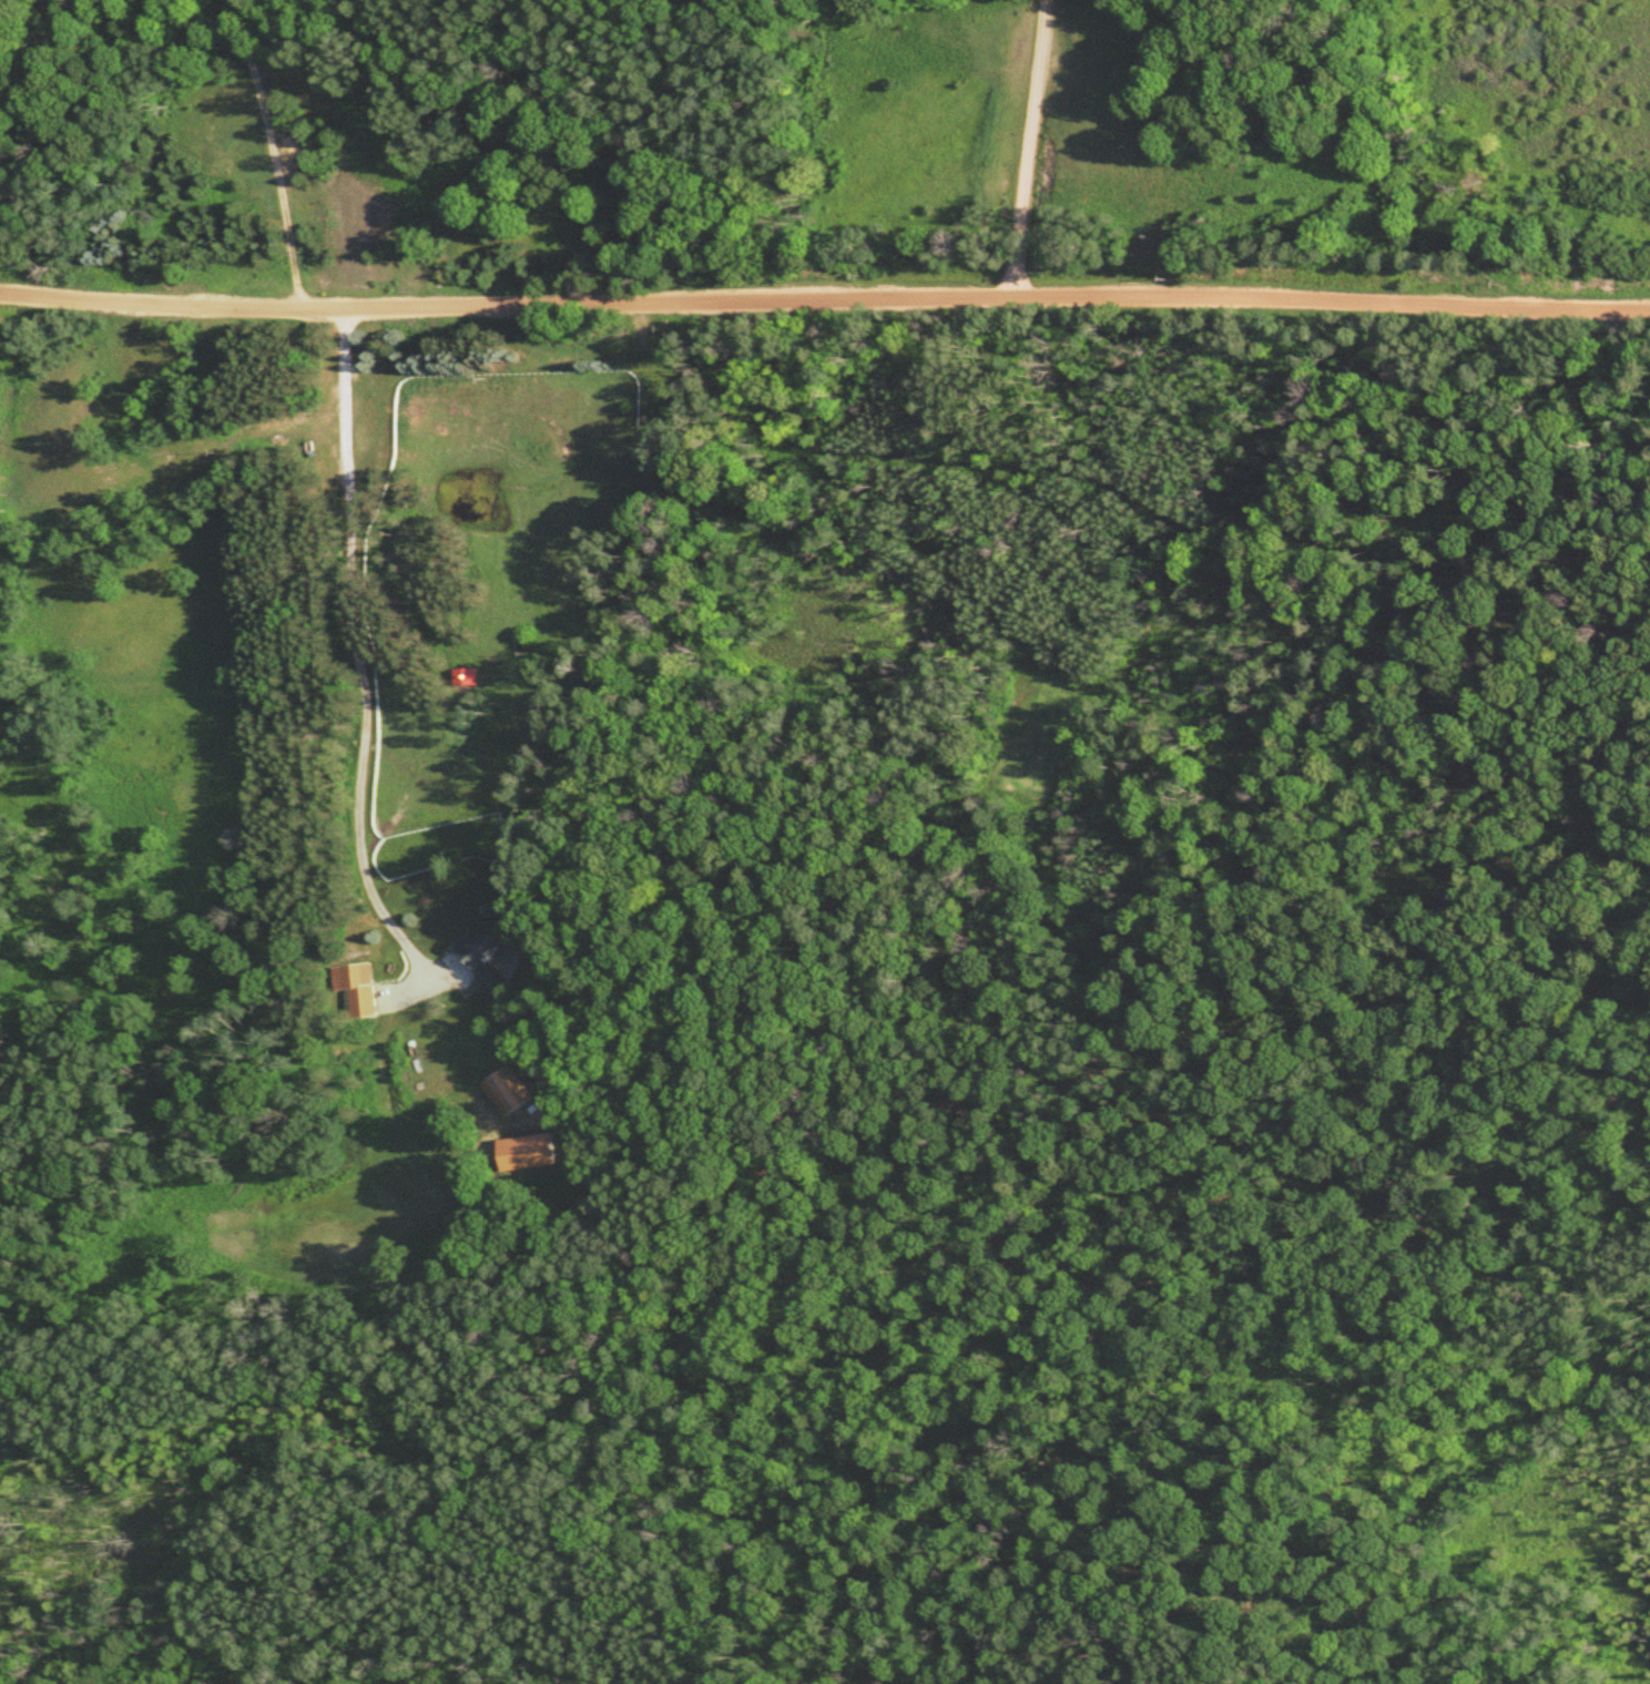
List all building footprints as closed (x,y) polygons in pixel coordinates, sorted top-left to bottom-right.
[(455,668),(455,684),(477,684),(477,668),(455,668)] [(489,917),(512,950),(493,963),(502,977),(483,990),(450,945),(489,917)] [(368,960),(373,1014),(346,1017),(344,988),(328,989),(326,963),(368,960)] [(506,1062),(529,1096),(500,1116),(477,1082),(506,1062)] [(493,1137),(498,1171),(552,1163),(548,1131),(493,1137)]
